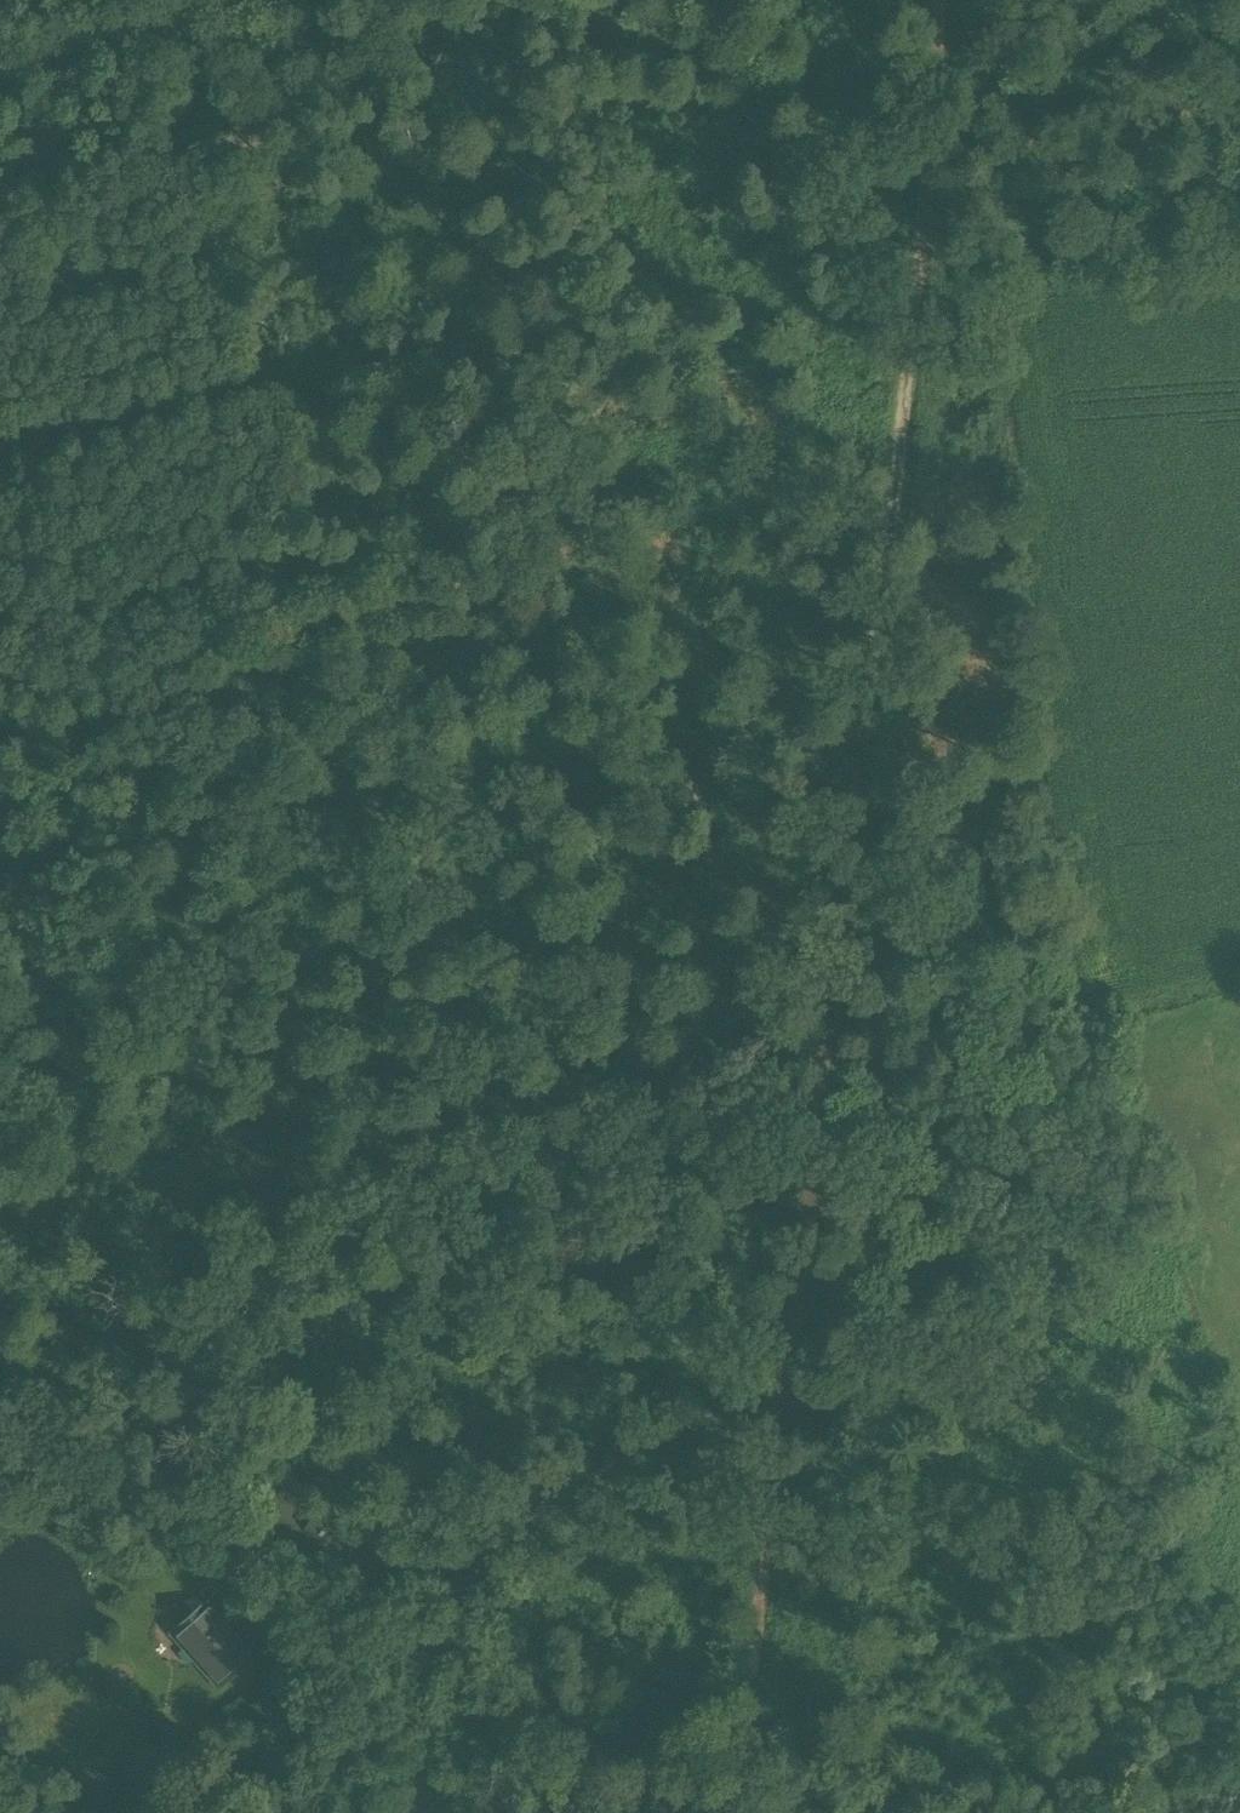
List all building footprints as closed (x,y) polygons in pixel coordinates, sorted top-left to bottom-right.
[(211,1596),(171,1632),(220,1687),(260,1652),(211,1596)]
